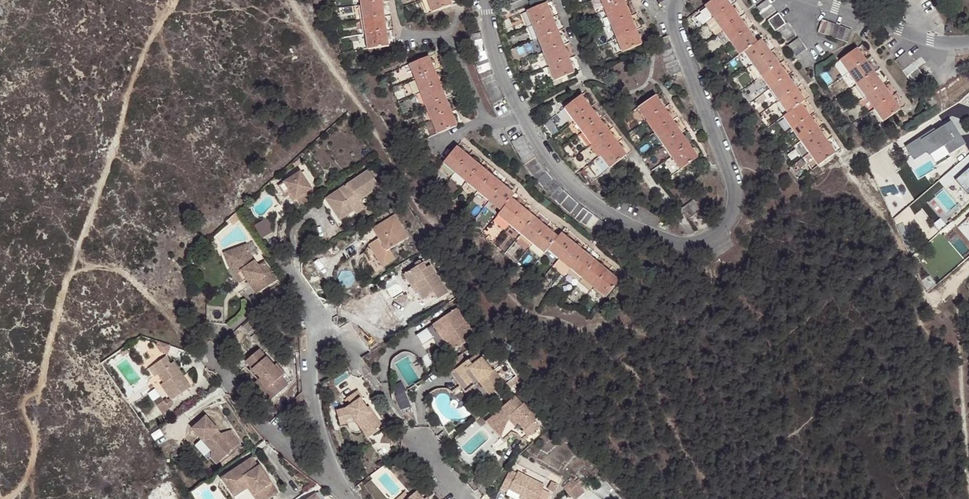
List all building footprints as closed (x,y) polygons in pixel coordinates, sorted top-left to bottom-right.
[(448,0),(427,0),(426,0),(432,15),(450,7),(448,0)] [(624,4),(622,0),(601,0),(606,11),(624,4)] [(714,19),(731,7),(726,0),(715,0),(705,6),(714,19)] [(764,15),(774,9),(770,4),(767,0),(758,6),(761,11),(764,15)] [(359,7),(361,21),(381,18),(379,4),(359,7)] [(526,11),(532,25),(550,18),(544,4),(526,11)] [(606,11),(611,25),(629,17),(624,4),(606,11)] [(731,7),(714,19),(723,31),(740,19),(731,7)] [(781,36),(785,41),(795,33),(791,28),(787,22),(783,18),(780,14),(770,22),(773,26),(777,30),(781,36)] [(629,17),(611,25),(617,39),(635,31),(629,17)] [(361,21),(363,36),(384,33),(381,18),(361,21)] [(537,39),(556,31),(550,18),(532,25),(537,39)] [(723,31),(732,43),(748,31),(740,19),(723,31)] [(822,20),(818,32),(824,34),(830,36),(836,39),(843,41),(848,43),(852,31),(847,29),(841,27),(834,25),(829,23),(822,20)] [(537,39),(543,52),(561,45),(556,31),(537,39)] [(641,46),(635,31),(617,39),(624,53),(641,46)] [(741,56),(745,53),(758,44),(748,31),(732,43),(741,56)] [(384,33),(363,36),(366,51),(386,48),(384,33)] [(796,53),(800,58),(810,50),(806,45),(802,40),(791,48),(796,53)] [(745,53),(754,65),(770,54),(762,42),(758,44),(745,53)] [(561,45),(543,52),(548,66),(567,59),(561,45)] [(840,60),(849,72),(865,61),(856,49),(840,60)] [(739,58),(748,70),(754,65),(745,53),(741,56),(739,58)] [(911,81),(915,86),(925,79),(921,74),(918,69),(914,64),(911,59),(906,53),(896,61),(901,67),(904,71),(908,76),(911,81)] [(763,78),(780,66),(770,54),(754,65),(763,78)] [(413,81),(432,73),(426,59),(407,66),(413,81)] [(573,74),(567,59),(548,66),(554,81),(573,74)] [(858,85),(874,73),(865,61),(849,72),(858,85)] [(788,78),(780,66),(763,78),(772,90),(788,78)] [(437,87),(432,73),(413,81),(418,95),(437,87)] [(858,85),(867,97),(883,85),(874,73),(858,85)] [(781,102),(797,90),(788,78),(772,90),(781,102)] [(867,97),(876,109),(892,98),(883,85),(867,97)] [(424,109),(443,102),(437,87),(418,95),(424,109)] [(789,114),(802,105),(806,102),(797,90),(781,102),(789,114)] [(925,98),(931,108),(939,104),(932,94),(925,98)] [(563,109),(572,120),(589,108),(580,96),(563,109)] [(638,107),(646,120),(663,108),(655,96),(638,107)] [(892,98),(876,109),(885,122),(901,110),(892,98)] [(430,123),(449,115),(443,102),(424,109),(430,123)] [(794,130),(811,118),(802,105),(789,114),(785,117),(794,130)] [(580,132),(597,120),(589,108),(572,120),(580,132)] [(654,132),(671,121),(663,108),(646,120),(654,132)] [(454,130),(449,115),(430,123),(435,137),(454,130)] [(794,130),(802,142),(820,130),(811,118),(794,130)] [(580,132),(589,145),(606,132),(597,120),(580,132)] [(654,132),(662,145),(679,134),(671,121),(654,132)] [(945,149),(951,156),(964,145),(947,125),(929,140),(928,138),(907,156),(916,167),(930,156),(933,159),(945,149)] [(802,142),(811,154),(828,142),(820,130),(802,142)] [(589,145),(598,157),(615,145),(606,132),(589,145)] [(662,145),(670,158),(688,147),(679,134),(662,145)] [(590,230),(595,233),(603,222),(598,219),(593,216),(588,212),(583,209),(578,205),(573,201),(568,197),(564,193),(559,188),(555,184),(551,179),(547,174),(543,169),(539,164),(535,159),(532,154),(529,148),(525,143),(522,137),(511,144),(515,150),(519,155),(522,161),(526,166),(530,171),(533,176),(537,182),(541,187),(545,192),(550,197),(554,201),(559,206),(564,210),(569,215),(574,219),(579,223),(585,227),(590,230)] [(828,142),(811,154),(820,167),(838,155),(828,142)] [(615,145),(598,157),(607,169),(624,157),(615,145)] [(688,147),(670,158),(678,170),(695,159),(688,147)] [(440,165),(452,174),(465,159),(453,149),(440,165)] [(465,159),(452,174),(463,184),(476,168),(465,159)] [(670,159),(652,169),(657,177),(675,167),(670,159)] [(287,178),(305,204),(319,194),(301,168),(287,178)] [(369,168),(348,182),(349,184),(341,189),(341,187),(326,196),(341,218),(355,209),(352,204),(360,199),(380,185),(369,168)] [(463,184),(475,194),(488,178),(476,168),(463,184)] [(955,180),(968,195),(968,194),(968,168),(955,180)] [(475,194),(486,203),(500,188),(488,178),(475,194)] [(498,213),(508,202),(512,198),(500,188),(486,203),(498,213)] [(341,218),(326,196),(323,199),(337,220),(341,218)] [(363,204),(360,199),(352,204),(355,209),(363,204)] [(507,226),(520,211),(508,202),(498,213),(496,216),(507,226)] [(684,208),(691,218),(696,215),(700,212),(693,202),(688,205),(684,208)] [(507,226),(518,236),(531,221),(520,211),(507,226)] [(389,248),(408,236),(394,213),(362,234),(382,266),(395,258),(389,248)] [(531,221),(518,236),(530,245),(542,230),(531,221)] [(542,256),(545,252),(555,241),(542,230),(530,245),(542,256)] [(555,261),(569,245),(559,237),(555,241),(545,252),(555,261)] [(248,245),(229,251),(234,266),(227,268),(226,269),(237,287),(242,285),(251,299),(276,283),(264,263),(259,267),(253,258),(248,245)] [(555,261),(567,270),(580,254),(569,245),(555,261)] [(234,266),(229,251),(222,253),(227,268),(234,266)] [(580,254),(567,270),(579,280),(592,264),(580,254)] [(550,267),(561,276),(567,270),(555,261),(550,267)] [(424,306),(447,292),(431,265),(426,267),(423,262),(403,274),(409,285),(407,287),(418,303),(424,306)] [(604,274),(592,264),(579,280),(590,290),(604,274)] [(604,274),(590,290),(602,300),(615,284),(604,274)] [(456,305),(419,330),(424,338),(436,329),(449,348),(473,331),(456,305)] [(281,375),(287,371),(281,361),(277,364),(265,346),(249,356),(255,364),(268,382),(267,384),(273,393),(287,384),(281,375)] [(164,377),(160,379),(170,393),(167,395),(166,394),(163,396),(160,392),(153,396),(161,408),(170,402),(171,401),(172,400),(173,399),(191,386),(181,370),(175,361),(169,352),(154,362),(159,369),(164,377)] [(456,366),(468,384),(478,378),(488,393),(505,383),(494,368),(492,370),(482,355),(473,361),(470,357),(456,366)] [(154,362),(150,365),(155,372),(159,369),(154,362)] [(268,382),(255,364),(252,366),(258,375),(254,378),(268,397),(273,393),(267,384),(268,382)] [(462,388),(468,384),(456,366),(450,370),(462,388)] [(293,380),(287,371),(281,375),(287,384),(293,380)] [(381,424),(371,408),(367,410),(362,404),(356,396),(359,394),(355,388),(342,397),(346,403),(343,406),(332,408),(335,417),(347,413),(351,419),(354,423),(358,419),(362,425),(364,423),(369,431),(381,424)] [(526,433),(538,425),(534,420),(536,419),(524,404),(523,406),(519,401),(515,396),(493,415),(503,426),(505,420),(506,421),(509,413),(526,433)] [(367,410),(371,408),(366,402),(362,404),(367,410)] [(347,413),(335,417),(337,423),(351,419),(347,413)] [(520,439),(526,435),(526,433),(509,413),(506,421),(520,439)] [(234,427),(224,431),(221,435),(216,431),(220,427),(208,414),(194,426),(203,437),(197,443),(210,459),(215,456),(220,461),(242,439),(234,427)] [(503,426),(493,415),(489,417),(501,432),(503,426)] [(354,423),(358,427),(362,425),(358,419),(354,423)] [(364,434),(369,431),(364,423),(362,425),(358,427),(364,434)] [(532,442),(544,432),(538,425),(526,433),(526,435),(532,442)] [(230,471),(237,481),(240,479),(246,489),(252,485),(258,494),(255,496),(257,498),(270,498),(281,491),(266,469),(261,471),(257,466),(261,463),(255,455),(230,471)] [(499,488),(505,491),(507,485),(520,493),(518,498),(520,498),(548,498),(550,496),(542,491),(544,487),(517,472),(516,474),(510,469),(499,488)] [(237,481),(230,471),(225,474),(238,494),(246,489),(240,479),(237,481)] [(582,494),(574,479),(563,485),(570,498),(572,498),(582,494)] [(505,491),(518,498),(520,493),(507,485),(505,491)]
